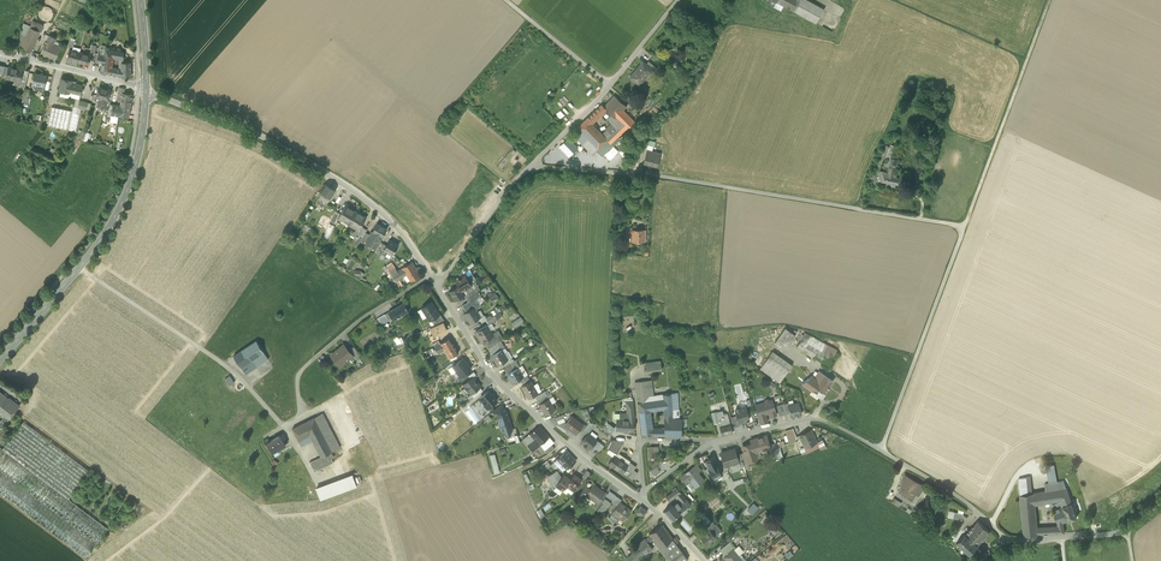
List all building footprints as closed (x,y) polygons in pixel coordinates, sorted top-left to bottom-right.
[(794,11),(801,0),(778,0),(777,2),(794,11)] [(808,0),(801,0),(794,11),(817,23),(824,9),(808,0)] [(32,21),(31,26),(22,47),(32,51),(40,32),(41,32),(43,26),(32,21)] [(14,43),(22,47),(31,26),(24,23),(18,37),(17,36),(14,43)] [(40,55),(55,61),(61,47),(54,44),(56,39),(49,35),(40,55)] [(67,46),(73,48),(75,40),(70,39),(67,46)] [(119,59),(124,59),(124,52),(105,48),(104,55),(104,56),(114,58),(117,58),(119,59)] [(72,60),(78,62),(80,52),(69,49),(67,59),(72,60)] [(90,55),(80,52),(78,62),(89,65),(91,55),(90,55)] [(101,73),(107,74),(109,69),(112,69),(112,67),(114,58),(104,56),(103,63),(101,73)] [(652,70),(654,72),(657,68),(649,61),(646,65),(652,70)] [(121,62),(122,69),(122,76),(131,76),(131,62),(124,62),(121,62)] [(630,77),(639,85),(652,70),(646,65),(643,62),(630,77)] [(23,69),(8,66),(7,75),(6,78),(16,80),(16,78),(21,79),(20,81),(21,81),(23,69)] [(107,74),(122,76),(122,69),(119,69),(116,68),(112,67),(112,69),(109,69),(107,74)] [(25,87),(29,70),(23,69),(21,81),(20,81),(20,86),(25,87)] [(33,84),(45,86),(47,75),(35,73),(33,84)] [(69,93),(69,92),(71,82),(76,83),(76,82),(62,78),(59,91),(61,91),(69,93)] [(581,78),(577,83),(581,87),(585,82),(581,78)] [(83,85),(76,83),(71,82),(69,92),(80,95),(81,95),(83,85)] [(105,109),(108,100),(110,90),(99,87),(97,97),(100,98),(99,103),(100,103),(99,106),(98,106),(98,107),(105,109)] [(121,104),(131,106),(133,94),(124,93),(118,92),(117,100),(121,101),(121,104)] [(611,115),(615,119),(623,110),(627,106),(614,96),(604,107),(603,107),(606,111),(611,115)] [(82,108),(86,109),(88,102),(79,101),(78,107),(82,108)] [(129,117),(131,106),(121,104),(120,106),(114,105),(112,115),(118,116),(129,117)] [(596,110),(601,116),(606,111),(603,107),(604,107),(601,105),(596,110)] [(73,106),(73,111),(68,130),(77,132),(82,108),(78,107),(73,106)] [(48,126),(68,130),(73,111),(52,107),(48,126)] [(592,113),(598,119),(601,116),(596,110),(592,113)] [(617,130),(607,139),(608,140),(611,144),(634,121),(627,114),(623,110),(615,119),(611,115),(607,119),(611,123),(617,130)] [(598,119),(592,113),(587,118),(592,124),(598,119)] [(117,123),(118,116),(112,115),(111,115),(110,122),(117,123)] [(587,138),(598,149),(608,140),(607,139),(602,134),(592,124),(587,118),(577,127),(579,129),(582,133),(587,138)] [(617,130),(611,123),(606,129),(607,130),(602,134),(607,139),(617,130)] [(587,138),(582,133),(579,129),(574,134),(582,143),(585,140),(587,138)] [(578,147),(568,137),(558,146),(568,156),(578,147)] [(587,138),(585,140),(582,143),(593,154),(597,151),(598,149),(587,138)] [(598,149),(597,151),(602,156),(613,145),(611,144),(608,140),(598,149)] [(644,163),(657,167),(660,154),(652,151),(648,150),(644,163)] [(887,186),(895,187),(895,184),(901,185),(902,179),(896,178),(897,176),(893,176),(895,168),(897,168),(898,162),(894,162),(895,159),(891,159),(890,164),(885,163),(884,167),(889,168),(888,173),(883,172),(882,182),(887,183),(887,186)] [(873,184),(873,183),(874,183),(875,183),(875,182),(881,166),(878,164),(873,178),(872,177),(872,178),(870,177),(869,182),(873,184)] [(320,191),(322,193),(331,198),(336,190),(326,183),(320,191)] [(327,203),(331,198),(322,193),(319,198),(327,203)] [(349,224),(349,223),(356,211),(353,209),(353,207),(350,206),(348,206),(346,205),(341,214),(338,218),(338,219),(340,220),(342,219),(343,219),(347,221),(347,223),(349,224)] [(330,221),(336,224),(338,219),(338,218),(341,214),(336,211),(330,221)] [(367,217),(356,211),(349,223),(359,229),(361,226),(367,217)] [(328,238),(335,225),(330,223),(323,236),(328,238)] [(372,231),(373,231),(382,237),(387,229),(384,227),(384,226),(381,225),(377,223),(372,231)] [(302,229),(308,234),(311,229),(305,225),(302,229)] [(369,234),(365,232),(367,230),(361,226),(359,229),(355,236),(361,239),(365,241),(369,234)] [(631,242),(645,242),(645,229),(632,229),(632,227),(626,227),(626,235),(631,235),(631,242)] [(376,248),(382,237),(373,231),(371,235),(369,234),(365,241),(376,248)] [(385,251),(392,255),(399,245),(390,239),(386,245),(383,250),(385,251)] [(412,262),(403,268),(407,274),(411,280),(419,274),(412,262)] [(390,272),(392,274),(398,271),(392,263),(387,267),(390,272)] [(399,279),(407,274),(403,268),(398,271),(392,274),(391,275),(396,281),(399,279)] [(459,285),(462,291),(470,285),(471,285),(465,276),(459,280),(459,281),(457,282),(459,285)] [(465,295),(464,295),(462,291),(459,285),(450,290),(452,293),(451,294),(455,301),(465,295)] [(473,290),(470,285),(462,291),(464,295),(466,294),(473,290)] [(466,294),(468,297),(478,291),(476,287),(473,290),(466,294)] [(481,296),(478,291),(468,297),(470,300),(475,298),(475,299),(481,296)] [(491,301),(498,297),(495,291),(488,295),(491,301)] [(462,305),(466,312),(474,307),(475,307),(474,308),(475,309),(481,306),(478,300),(476,300),(475,299),(475,298),(470,300),(468,301),(462,305)] [(422,308),(430,320),(431,320),(439,314),(431,302),(422,308)] [(392,318),(393,320),(409,311),(404,303),(394,309),(394,310),(389,313),(389,312),(388,312),(392,318)] [(477,312),(475,309),(474,308),(475,307),(474,307),(466,312),(464,313),(470,323),(480,317),(477,312)] [(431,320),(435,326),(445,321),(440,313),(439,314),(431,320)] [(379,318),(383,324),(389,321),(385,314),(379,318)] [(488,324),(489,325),(491,323),(497,319),(494,315),(486,320),(488,324)] [(511,321),(513,326),(524,322),(522,316),(511,321)] [(434,337),(437,335),(447,331),(443,322),(430,328),(434,337)] [(476,331),(483,342),(484,341),(492,336),(489,331),(486,326),(476,331)] [(774,342),(784,349),(795,335),(785,327),(774,342)] [(484,341),(488,348),(501,341),(503,339),(498,330),(492,334),(493,335),(492,336),(484,341)] [(796,348),(828,365),(836,350),(805,333),(796,348)] [(508,347),(512,346),(511,343),(517,341),(514,334),(508,337),(509,341),(507,342),(508,347)] [(395,339),(397,345),(404,342),(401,336),(395,339)] [(445,350),(449,358),(459,353),(450,337),(440,343),(441,343),(440,344),(434,347),(438,354),(445,350)] [(233,356),(241,368),(252,360),(257,367),(268,359),(264,352),(256,341),(233,356)] [(488,348),(492,355),(502,349),(502,350),(505,348),(501,341),(488,348)] [(331,356),(340,367),(340,366),(339,365),(345,360),(346,361),(353,356),(349,351),(344,345),(331,356)] [(353,356),(355,359),(359,355),(354,346),(349,351),(353,356)] [(427,358),(433,352),(430,348),(423,354),(427,358)] [(492,355),(498,366),(502,363),(508,360),(508,359),(502,350),(502,349),(492,355)] [(777,381),(779,382),(792,365),(772,351),(760,368),(771,377),(777,381)] [(453,367),(461,377),(471,369),(463,358),(453,367)] [(252,360),(241,368),(246,374),(257,367),(252,360)] [(510,363),(514,370),(518,367),(520,367),(519,367),(515,360),(510,363)] [(645,363),(646,370),(661,368),(660,361),(645,363)] [(510,363),(509,363),(504,366),(508,374),(514,370),(510,363)] [(520,367),(518,367),(524,376),(527,374),(527,375),(528,374),(522,365),(521,366),(519,367),(520,367)] [(524,377),(524,376),(518,367),(514,370),(508,374),(507,374),(513,383),(519,379),(524,377)] [(802,383),(813,391),(824,375),(819,371),(815,377),(815,378),(811,376),(802,383)] [(519,379),(521,383),(529,378),(527,375),(527,374),(524,376),(524,377),(519,379)] [(833,381),(824,375),(813,391),(821,397),(833,381)] [(225,379),(229,386),(235,383),(230,376),(225,379)] [(469,392),(471,395),(472,394),(480,387),(481,386),(479,383),(476,380),(473,377),(470,379),(463,385),(465,388),(464,389),(467,393),(469,392)] [(636,395),(637,403),(654,400),(653,396),(651,380),(635,382),(636,395)] [(521,387),(528,399),(538,393),(531,381),(524,385),(521,387)] [(472,394),(475,398),(483,391),(480,387),(472,394)] [(17,395),(21,399),(25,394),(21,390),(17,395)] [(484,405),(487,409),(489,407),(491,405),(492,406),(495,404),(494,403),(497,401),(489,391),(480,398),(485,404),(484,405)] [(7,419),(8,420),(13,413),(9,410),(13,405),(14,406),(15,405),(13,403),(13,402),(11,401),(12,401),(0,392),(0,414),(7,419)] [(535,397),(538,401),(545,397),(542,392),(535,397)] [(673,419),(679,419),(678,392),(671,393),(671,398),(673,419)] [(539,404),(545,414),(555,409),(552,404),(549,398),(546,400),(539,404)] [(664,418),(673,419),(671,398),(663,399),(664,409),(664,418)] [(637,403),(639,412),(650,411),(660,410),(658,399),(654,400),(637,403)] [(770,413),(771,416),(776,415),(772,400),(769,401),(769,400),(768,400),(765,400),(765,401),(765,402),(755,405),(758,416),(765,414),(770,413)] [(633,419),(635,419),(633,401),(626,401),(627,414),(628,419),(633,419)] [(790,412),(791,416),(796,415),(801,413),(800,408),(798,403),(789,405),(788,406),(790,412)] [(493,411),(497,417),(507,411),(501,404),(493,411)] [(9,410),(13,413),(18,407),(18,406),(15,405),(14,406),(13,405),(9,410)] [(737,416),(739,423),(739,422),(744,421),(749,420),(746,407),(740,408),(739,408),(737,408),(736,409),(736,410),(735,410),(737,416)] [(505,434),(509,435),(512,429),(507,411),(497,417),(500,425),(502,432),(505,434)] [(653,429),(650,411),(639,412),(642,435),(653,435),(653,429)] [(733,433),(730,424),(727,414),(721,415),(720,411),(716,412),(719,422),(718,422),(719,427),(722,435),(733,433)] [(323,413),(314,418),(332,452),(340,447),(323,413)] [(758,416),(760,423),(767,421),(765,414),(758,416)] [(565,425),(576,434),(580,429),(582,425),(576,420),(577,420),(572,416),(565,425)] [(730,417),(733,428),(740,426),(739,422),(739,423),(737,416),(730,417)] [(313,440),(321,456),(321,457),(332,452),(314,418),(292,429),(302,446),(313,440)] [(665,435),(681,435),(681,426),(681,419),(679,419),(673,419),(664,418),(665,428),(665,435)] [(591,419),(587,425),(592,428),(596,423),(591,419)] [(628,419),(628,421),(619,420),(617,420),(617,430),(633,431),(633,419),(628,419)] [(24,421),(3,449),(69,499),(90,471),(24,421)] [(606,427),(607,428),(613,432),(615,427),(608,423),(606,427)] [(586,426),(582,431),(587,434),(588,433),(592,428),(587,425),(586,426)] [(523,439),(532,451),(539,445),(540,445),(549,437),(540,426),(534,430),(533,430),(534,431),(529,434),(528,434),(529,435),(523,439)] [(785,430),(789,443),(797,441),(795,436),(793,428),(785,430)] [(804,447),(804,448),(817,443),(818,442),(811,429),(798,435),(800,439),(804,447)] [(587,446),(590,448),(592,447),(597,440),(588,433),(587,434),(581,441),(584,444),(587,447),(587,446)] [(267,443),(272,453),(286,445),(283,440),(282,440),(280,435),(267,443)] [(751,440),(752,443),(755,453),(755,452),(759,451),(769,448),(770,448),(769,445),(766,435),(751,440)] [(554,442),(549,437),(540,445),(545,450),(551,444),(552,445),(554,442)] [(596,448),(599,451),(604,446),(597,440),(592,447),(595,449),(596,448)] [(609,449),(618,454),(619,452),(624,441),(613,440),(609,449)] [(818,442),(817,443),(819,447),(821,450),(826,448),(826,447),(826,446),(825,447),(822,440),(818,442)] [(757,459),(755,452),(755,453),(752,443),(743,446),(742,447),(744,452),(747,462),(757,459)] [(769,448),(772,459),(778,458),(774,443),(769,445),(770,448),(769,448)] [(807,453),(819,447),(817,443),(804,448),(807,453)] [(545,450),(548,454),(554,448),(552,445),(551,444),(545,450)] [(69,499),(3,449),(0,447),(0,493),(86,558),(108,529),(69,499)] [(721,453),(724,464),(732,461),(732,463),(738,461),(736,455),(734,448),(721,453)] [(618,454),(609,449),(608,452),(613,456),(614,455),(624,461),(624,460),(629,463),(630,462),(630,460),(619,452),(618,454)] [(560,456),(557,459),(555,462),(559,467),(559,468),(562,472),(567,470),(576,461),(566,450),(563,454),(560,456)] [(334,457),(332,452),(321,457),(321,456),(310,462),(314,472),(333,462),(332,459),(334,457)] [(744,452),(740,453),(744,466),(745,469),(749,468),(747,462),(744,452)] [(495,453),(490,454),(494,473),(499,472),(495,453)] [(738,461),(739,467),(744,466),(740,453),(736,455),(738,461)] [(698,458),(701,463),(704,461),(704,460),(707,459),(704,454),(698,458)] [(618,470),(624,461),(614,455),(613,456),(608,463),(618,470)] [(707,459),(704,460),(704,461),(707,468),(710,472),(713,479),(721,475),(718,468),(714,455),(707,459)] [(624,460),(624,461),(618,470),(623,473),(626,469),(629,463),(624,460)] [(626,469),(631,472),(632,473),(634,470),(636,466),(630,462),(629,463),(626,469)] [(690,480),(695,487),(703,480),(697,472),(693,467),(681,477),(685,483),(690,480)] [(1047,468),(1049,481),(1055,480),(1053,467),(1047,468)] [(638,472),(634,470),(632,473),(631,472),(628,476),(633,479),(638,472)] [(549,477),(555,486),(556,485),(561,478),(557,471),(549,477)] [(315,487),(316,489),(353,475),(352,473),(315,487)] [(572,477),(570,480),(566,485),(574,490),(581,480),(574,474),(572,477)] [(316,489),(320,499),(357,486),(353,475),(316,489)] [(563,490),(566,485),(570,480),(563,475),(561,478),(556,485),(563,490)] [(901,490),(908,494),(910,490),(916,493),(918,489),(921,490),(923,487),(905,476),(904,478),(907,480),(905,483),(901,490)] [(1019,478),(1020,495),(1033,493),(1031,476),(1019,478)] [(1045,484),(1046,491),(1066,487),(1064,481),(1045,484)] [(586,495),(598,503),(605,492),(593,484),(590,489),(586,486),(578,497),(583,500),(586,495)] [(1071,502),(1066,487),(1046,491),(1038,492),(1040,504),(1060,500),(1061,502),(1062,502),(1063,505),(1071,502)] [(666,497),(669,502),(677,497),(681,493),(677,489),(666,497)] [(605,497),(611,502),(615,495),(609,491),(607,494),(605,497)] [(677,497),(682,503),(686,499),(681,493),(677,497)] [(1024,535),(1038,534),(1037,527),(1035,505),(1034,493),(1033,493),(1020,495),(1024,535)] [(621,499),(615,495),(611,502),(614,504),(617,506),(619,502),(621,499)] [(597,510),(602,514),(611,502),(605,497),(602,502),(604,503),(602,506),(601,505),(597,510)] [(894,497),(891,502),(899,506),(901,501),(894,497)] [(675,508),(680,513),(691,504),(686,499),(682,503),(675,508)] [(612,513),(620,519),(624,521),(631,510),(619,502),(617,506),(612,513)] [(752,514),(759,507),(754,502),(747,509),(752,514)] [(1053,509),(1058,524),(1063,522),(1077,517),(1071,502),(1063,505),(1053,509)] [(665,511),(673,520),(680,513),(675,508),(672,504),(665,511)] [(636,512),(642,517),(647,511),(641,506),(636,512)] [(763,517),(760,521),(765,524),(770,516),(762,511),(760,515),(763,517)] [(954,512),(953,518),(962,521),(963,514),(958,513),(954,512)] [(617,522),(620,519),(612,513),(609,517),(617,522)] [(705,526),(708,530),(709,529),(715,525),(714,524),(712,521),(705,526)] [(969,531),(968,529),(966,532),(965,532),(964,533),(965,533),(977,545),(990,532),(978,521),(969,531)] [(1059,526),(1048,527),(1048,533),(1065,532),(1063,522),(1058,524),(1059,526)] [(715,525),(709,529),(715,536),(721,531),(715,523),(714,524),(715,525)] [(649,534),(650,536),(653,539),(660,549),(673,539),(662,524),(649,534)] [(716,537),(715,536),(709,529),(708,530),(699,536),(706,545),(716,537)] [(970,553),(977,545),(965,533),(957,542),(970,553)] [(652,549),(648,542),(645,539),(645,538),(630,549),(632,551),(637,558),(645,553),(644,551),(646,550),(648,552),(652,549)] [(668,560),(686,560),(688,559),(676,543),(673,539),(660,549),(668,560)] [(720,550),(725,556),(733,549),(736,547),(731,541),(720,550)] [(737,555),(733,549),(725,556),(724,557),(727,560),(743,560),(737,555)] [(632,551),(625,557),(629,560),(634,560),(637,558),(632,551)]
